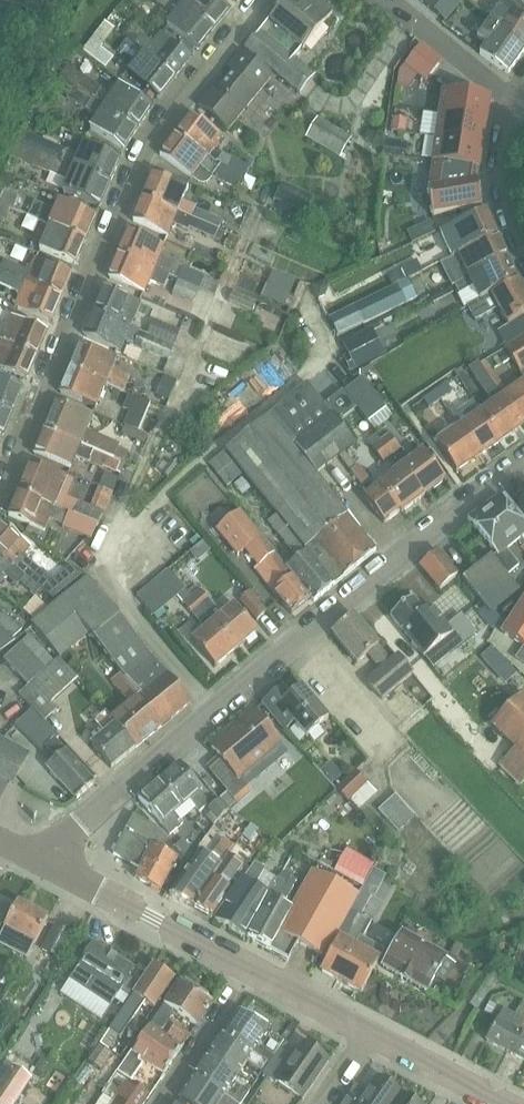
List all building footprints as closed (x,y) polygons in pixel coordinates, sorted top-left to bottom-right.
[(25,10),(37,15),(43,2),(39,0),(29,0),(25,10)] [(196,50),(213,30),(175,0),(157,0),(156,2),(173,17),(166,25),(196,50)] [(213,30),(229,10),(217,0),(175,0),(213,30)] [(261,27),(295,55),(300,48),(302,49),(332,13),(316,0),(309,8),(303,3),(304,2),(302,0),(283,0),(266,20),(267,20),(261,27)] [(422,4),(443,20),(459,0),(424,0),(423,2),(422,4)] [(523,51),(523,18),(504,0),(492,18),(502,25),(513,35),(509,39),(523,51)] [(481,54),(508,74),(523,51),(509,39),(513,35),(502,25),(492,18),(477,39),(487,44),(481,54)] [(100,48),(113,30),(104,23),(83,51),(105,69),(114,58),(100,48)] [(292,59),(295,55),(261,27),(258,31),(243,48),(284,80),(299,92),(312,75),(292,59)] [(139,50),(174,77),(190,57),(160,33),(146,49),(142,47),(139,50)] [(126,73),(157,98),(174,77),(139,50),(126,40),(118,50),(134,63),(126,73)] [(66,44),(59,56),(69,62),(76,51),(66,44)] [(421,45),(405,66),(426,83),(442,61),(421,45)] [(214,85),(207,95),(198,105),(229,130),(271,76),(241,52),(228,68),(232,71),(218,89),(214,85)] [(66,81),(138,128),(152,106),(118,84),(111,95),(101,89),(73,70),(66,81)] [(67,99),(98,117),(91,129),(123,150),(138,128),(66,81),(65,82),(73,88),(67,99)] [(443,91),(439,115),(487,123),(491,99),(443,91)] [(192,114),(175,134),(206,158),(222,138),(192,114)] [(439,115),(436,139),(484,146),(487,123),(439,115)] [(393,117),(391,131),(404,133),(406,119),(393,117)] [(339,157),(350,138),(318,119),(307,138),(339,157)] [(22,132),(17,144),(109,183),(120,159),(84,144),(79,156),(66,151),(28,134),(22,132)] [(175,134),(159,155),(189,179),(190,177),(197,182),(199,184),(202,184),(205,183),(208,182),(211,178),(216,164),(215,165),(206,158),(175,134)] [(434,163),(479,170),(480,170),(484,146),(436,139),(432,163),(434,163)] [(383,154),(401,157),(403,143),(385,141),(383,154)] [(64,192),(100,207),(109,183),(17,144),(11,157),(68,180),(64,192)] [(221,154),(216,164),(228,170),(232,160),(221,154)] [(216,164),(211,178),(238,192),(249,168),(232,160),(228,170),(216,164)] [(479,170),(434,163),(430,191),(429,191),(434,216),(483,208),(478,183),(477,183),(479,170)] [(0,179),(0,184),(10,188),(15,177),(3,172),(0,179)] [(142,197),(181,214),(182,214),(189,217),(188,217),(220,231),(221,230),(223,231),(226,223),(193,209),(194,206),(182,201),(187,188),(152,173),(142,197)] [(274,200),(301,214),(310,197),(282,183),(274,200)] [(0,197),(0,205),(10,209),(13,210),(18,197),(3,190),(0,197)] [(142,197),(132,221),(167,236),(175,216),(180,218),(181,214),(142,197)] [(49,226),(85,241),(95,216),(59,201),(55,212),(34,203),(28,217),(49,226)] [(0,205),(0,222),(4,224),(10,209),(0,205)] [(457,225),(440,233),(451,258),(457,254),(498,237),(497,235),(486,212),(457,225)] [(217,239),(220,231),(188,217),(185,226),(217,239)] [(349,217),(344,226),(360,233),(364,224),(349,217)] [(430,222),(422,226),(427,237),(435,234),(430,222)] [(39,250),(75,265),(85,241),(49,226),(39,250)] [(118,255),(169,276),(175,279),(179,280),(199,289),(204,278),(191,273),(190,276),(178,272),(181,264),(160,255),(164,246),(163,245),(128,231),(118,255)] [(451,258),(440,264),(452,286),(454,285),(468,277),(507,259),(507,258),(498,237),(457,254),(451,258)] [(354,241),(349,251),(357,256),(363,246),(354,241)] [(118,255),(108,278),(144,293),(149,282),(164,288),(169,276),(118,255)] [(61,298),(71,274),(35,259),(31,269),(27,267),(25,271),(3,262),(2,265),(0,264),(0,272),(2,273),(61,298)] [(468,277),(454,285),(459,293),(471,286),(478,299),(479,300),(518,282),(507,259),(468,277)] [(399,267),(386,274),(391,284),(404,277),(399,267)] [(51,322),(61,298),(2,273),(0,279),(0,283),(9,286),(9,288),(17,291),(15,295),(19,297),(15,307),(51,322)] [(193,304),(199,289),(179,280),(172,295),(193,304)] [(314,286),(312,287),(319,299),(325,296),(329,288),(325,282),(324,280),(314,286)] [(397,285),(354,306),(363,325),(406,304),(416,299),(407,280),(397,285)] [(506,348),(523,336),(523,293),(518,282),(479,300),(478,299),(466,305),(475,321),(498,309),(507,326),(498,331),(506,348)] [(104,287),(94,312),(130,327),(138,307),(142,308),(144,304),(104,287)] [(94,312),(84,336),(84,337),(123,354),(125,349),(121,347),(130,327),(94,312)] [(37,354),(47,330),(12,316),(7,326),(0,323),(0,339),(37,354)] [(147,334),(174,345),(180,330),(153,320),(147,334)] [(372,329),(344,344),(349,354),(344,357),(352,372),(385,355),(372,329)] [(132,345),(168,360),(174,347),(137,332),(132,345)] [(506,348),(505,348),(515,364),(519,361),(523,367),(523,336),(506,348)] [(27,379),(37,354),(0,339),(0,367),(27,379)] [(81,345),(70,370),(106,385),(123,393),(123,392),(124,391),(126,385),(129,378),(112,370),(116,361),(81,345)] [(484,359),(468,369),(477,383),(486,396),(487,395),(494,404),(482,413),(501,441),(523,426),(503,398),(504,398),(500,393),(506,389),(486,362),(484,359)] [(523,367),(519,361),(515,364),(520,372),(521,376),(523,379),(523,367)] [(70,370),(60,393),(96,408),(106,385),(70,370)] [(163,377),(155,395),(168,400),(176,383),(163,377)] [(12,413),(23,388),(0,378),(0,408),(12,413)] [(361,378),(344,392),(367,422),(385,409),(361,378)] [(279,515),(277,517),(334,586),(376,552),(315,474),(338,456),(349,471),(362,488),(370,482),(357,465),(355,467),(344,452),(354,444),(307,383),(227,451),(279,515)] [(446,383),(423,400),(429,409),(453,392),(446,383)] [(504,398),(503,398),(523,426),(523,425),(523,384),(504,398)] [(128,395),(122,409),(130,412),(124,426),(139,432),(150,404),(128,395)] [(451,417),(459,429),(479,456),(481,455),(501,441),(482,413),(474,402),(462,410),(451,417)] [(56,403),(44,431),(113,459),(119,446),(94,436),(87,433),(93,418),(56,403)] [(3,436),(12,413),(0,408),(0,435),(3,436)] [(125,428),(122,436),(135,441),(144,445),(147,437),(125,428)] [(456,472),(479,456),(459,429),(437,444),(456,472)] [(44,431),(34,455),(70,470),(75,457),(89,463),(90,462),(117,473),(121,463),(113,459),(44,431)] [(390,435),(381,442),(391,456),(400,450),(390,435)] [(381,442),(372,448),(382,463),(383,462),(391,456),(381,442)] [(224,452),(209,464),(227,487),(242,475),(224,452)] [(401,469),(424,498),(445,481),(423,452),(401,469)] [(170,462),(160,474),(167,480),(177,468),(170,462)] [(18,492),(97,525),(102,512),(67,497),(74,481),(30,463),(18,492)] [(402,515),(424,498),(401,469),(379,486),(380,487),(364,499),(384,525),(400,513),(402,515)] [(242,479),(233,486),(242,496),(250,489),(242,479)] [(18,492),(8,516),(44,531),(49,519),(63,525),(62,528),(91,540),(97,525),(18,492)] [(496,558),(509,574),(518,567),(505,551),(523,536),(523,526),(501,497),(469,522),(496,558)] [(291,616),(310,600),(311,599),(287,570),(240,513),(217,532),(238,558),(245,552),(263,572),(266,570),(276,582),(272,585),(272,591),(291,616)] [(299,559),(287,570),(311,599),(310,600),(313,603),(334,586),(277,517),(269,523),(299,559)] [(17,570),(53,599),(82,574),(70,566),(53,580),(45,574),(23,556),(30,547),(20,540),(20,539),(2,524),(0,527),(0,555),(17,570)] [(458,577),(440,556),(438,553),(421,568),(441,592),(458,577)] [(17,570),(0,555),(0,583),(10,571),(14,574),(17,570)] [(506,577),(509,574),(496,558),(493,560),(491,558),(463,580),(489,612),(516,590),(506,577)] [(89,636),(121,675),(163,727),(191,703),(87,579),(49,610),(35,624),(34,623),(31,625),(60,660),(89,636)] [(184,589),(176,596),(183,604),(183,603),(191,597),(184,589)] [(200,590),(191,597),(213,623),(236,650),(257,633),(234,605),(222,616),(200,590)] [(239,601),(257,621),(267,613),(250,592),(239,601)] [(183,603),(183,604),(205,630),(192,641),(215,668),(236,650),(213,623),(191,597),(183,603)] [(24,610),(36,621),(34,623),(35,624),(49,610),(35,598),(24,610)] [(413,599),(390,617),(424,659),(424,658),(442,644),(451,654),(475,634),(461,617),(447,628),(431,607),(424,613),(413,599)] [(501,634),(523,648),(516,660),(523,666),(523,599),(501,634)] [(13,641),(14,641),(11,639),(21,631),(0,612),(0,630),(13,641)] [(378,647),(355,619),(353,617),(332,635),(356,665),(367,656),(380,672),(366,683),(381,702),(412,676),(397,658),(390,663),(378,647)] [(13,641),(0,630),(0,652),(13,641)] [(1,660),(26,686),(27,688),(28,688),(53,664),(28,637),(1,660)] [(27,688),(19,696),(33,709),(45,722),(57,711),(51,704),(77,682),(59,660),(54,664),(53,664),(28,688),(27,688)] [(121,712),(110,721),(135,750),(163,727),(121,675),(110,683),(119,693),(120,693),(126,700),(117,707),(121,712)] [(306,738),(328,719),(303,689),(292,698),(284,688),(263,705),(284,731),(293,723),(306,738)] [(490,726),(514,750),(498,767),(519,788),(523,783),(523,699),(521,696),(520,695),(490,726)] [(239,778),(280,743),(254,713),(212,748),(220,758),(208,768),(238,803),(251,792),(239,778)] [(91,746),(111,770),(135,750),(110,721),(105,715),(95,723),(105,735),(91,746)] [(8,782),(12,784),(28,755),(0,740),(0,778),(8,782)] [(47,767),(76,800),(76,801),(95,784),(56,740),(48,747),(57,758),(47,767)] [(330,761),(320,770),(332,783),(342,773),(330,761)] [(159,782),(182,809),(190,802),(199,813),(209,805),(200,793),(203,790),(180,764),(159,782)] [(356,773),(338,790),(341,792),(349,801),(366,784),(358,776),(356,773)] [(174,815),(182,809),(159,782),(139,800),(170,836),(183,825),(174,815)] [(366,784),(349,801),(359,811),(377,795),(366,784)] [(397,832),(414,817),(395,796),(378,812),(397,832)] [(208,810),(217,820),(228,810),(219,800),(208,810)] [(114,852),(113,855),(119,859),(119,858),(130,864),(140,869),(135,879),(160,892),(173,866),(181,872),(187,864),(174,848),(163,836),(156,830),(133,817),(123,836),(124,836),(115,853),(114,852)] [(251,825),(242,836),(249,842),(258,830),(251,825)] [(169,896),(191,909),(228,856),(234,848),(223,840),(211,858),(201,851),(169,896)] [(174,848),(187,864),(194,853),(183,840),(174,848)] [(374,868),(374,867),(346,851),(333,873),(361,889),(362,888),(374,868)] [(228,856),(191,909),(210,919),(231,890),(228,888),(243,866),(228,856)] [(215,922),(249,940),(273,897),(270,895),(269,896),(250,885),(253,880),(258,883),(265,869),(255,864),(215,922)] [(273,897),(249,940),(269,951),(288,961),(298,943),(321,956),(323,957),(334,936),(335,937),(358,895),(315,871),(314,872),(312,871),(291,909),(283,904),(285,901),(286,902),(297,883),(290,879),(291,877),(282,873),(270,895),(273,897)] [(339,939),(321,972),(337,981),(361,994),(379,961),(384,950),(363,939),(371,923),(360,917),(371,896),(361,890),(358,895),(335,937),(339,939)] [(0,938),(0,946),(26,960),(47,920),(16,904),(4,927),(5,928),(0,938)] [(54,925),(41,950),(60,960),(73,935),(54,925)] [(426,992),(445,959),(402,935),(383,970),(425,994),(426,992)] [(455,943),(449,954),(458,959),(464,948),(455,943)] [(128,978),(133,970),(92,944),(69,981),(109,1007),(122,988),(128,978)] [(153,966),(109,1030),(119,1037),(125,1030),(144,1002),(154,1009),(173,980),(153,966)] [(475,1011),(499,977),(487,969),(463,1003),(475,1011)] [(128,978),(122,988),(131,994),(138,984),(128,978)] [(180,982),(152,1023),(163,1029),(173,1016),(169,1014),(172,1010),(196,1027),(212,1003),(180,982)] [(508,1053),(523,1023),(523,1022),(523,1021),(523,1000),(514,1018),(502,1011),(489,1035),(485,1041),(508,1053)] [(488,1003),(483,1013),(489,1017),(491,1018),(496,1008),(489,1004),(488,1003)] [(25,1008),(19,1017),(26,1021),(31,1012),(25,1008)] [(223,1034),(267,1064),(283,1042),(272,1035),(270,1037),(266,1034),(269,1029),(238,1012),(223,1034)] [(508,1053),(523,1062),(523,1023),(508,1053)] [(149,1027),(181,1049),(190,1036),(174,1026),(171,1024),(163,1034),(150,1026),(149,1027)] [(149,1027),(116,1075),(129,1084),(129,1083),(141,1066),(136,1063),(139,1059),(163,1075),(181,1049),(149,1027)] [(109,1049),(119,1037),(109,1030),(99,1044),(109,1049)] [(223,1034),(208,1056),(237,1075),(246,1063),(261,1073),(266,1065),(267,1065),(267,1064),(223,1034)] [(276,1083),(302,1100),(328,1061),(303,1044),(292,1059),(279,1050),(262,1075),(275,1085),(276,1083)] [(234,1103),(241,1103),(248,1094),(241,1089),(235,1098),(226,1092),(237,1075),(208,1056),(194,1077),(234,1103)] [(0,1084),(0,1103),(14,1103),(31,1078),(26,1075),(12,1066),(0,1084)] [(149,1097),(137,1089),(129,1083),(129,1084),(116,1075),(108,1087),(96,1103),(144,1103),(149,1097)] [(178,1100),(185,1103),(234,1103),(194,1077),(178,1100)] [(354,1103),(396,1103),(402,1095),(377,1078),(366,1094),(363,1091),(354,1103)] [(343,1103),(354,1103),(363,1091),(355,1086),(343,1103)] [(396,1103),(414,1103),(402,1095),(396,1103)]
